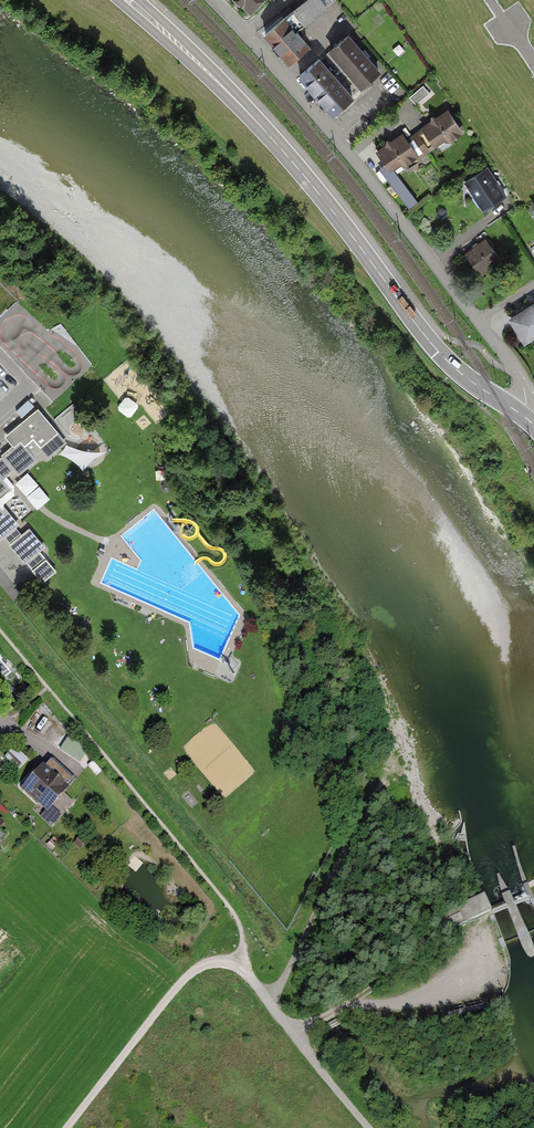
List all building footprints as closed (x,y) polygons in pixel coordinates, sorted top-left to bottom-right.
[(328,0),(307,0),(298,6),(309,23),(333,6),(328,0)] [(314,45),(290,15),(268,32),(291,62),(314,45)] [(379,72),(348,35),(325,55),(356,91),(379,72)] [(356,91),(325,55),(302,75),(333,111),(356,91)] [(425,84),(410,95),(417,104),(432,93),(425,84)] [(465,131),(450,108),(409,135),(406,131),(376,149),(390,171),(422,151),(426,157),(465,131)] [(328,117),(334,124),(342,117),(336,110),(328,117)] [(509,197),(490,167),(466,182),(485,213),(509,197)] [(501,255),(486,238),(467,253),(481,271),(501,255)] [(511,319),(524,342),(533,336),(533,305),(511,319)] [(29,397),(18,408),(24,415),(36,404),(29,397)] [(38,409),(11,431),(15,435),(10,439),(15,445),(0,458),(0,495),(8,488),(1,479),(14,468),(18,472),(34,458),(30,452),(39,445),(47,455),(64,441),(38,409)] [(16,480),(39,506),(52,495),(29,469),(16,480)] [(20,494),(12,499),(24,517),(32,512),(20,494)] [(6,506),(0,512),(0,537),(1,538),(6,533),(14,541),(10,544),(26,562),(29,559),(44,576),(55,567),(44,555),(49,551),(30,528),(23,534),(16,526),(20,523),(6,506)] [(24,761),(28,754),(15,746),(11,753),(24,761)] [(71,791),(47,768),(26,790),(49,811),(44,817),(54,827),(76,804),(67,796),(71,791)] [(0,818),(0,835),(8,826),(0,818)]
